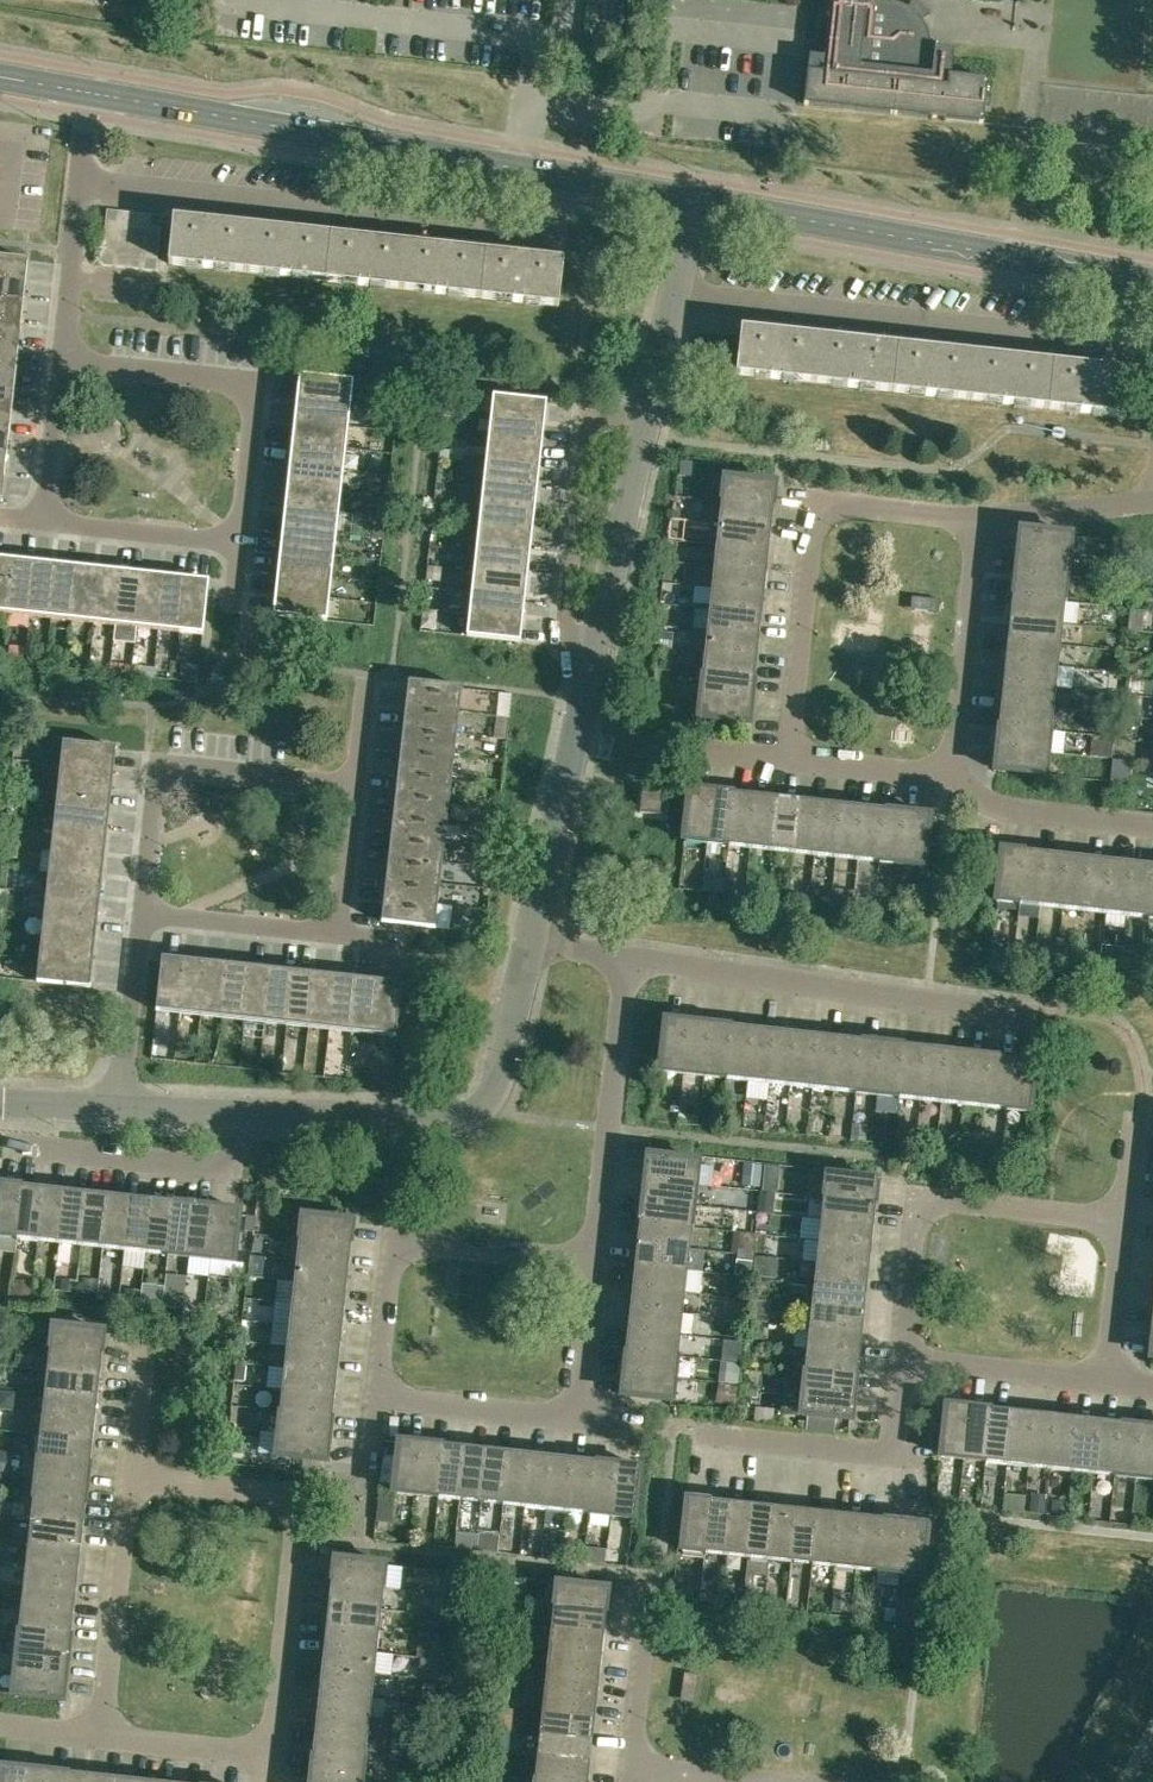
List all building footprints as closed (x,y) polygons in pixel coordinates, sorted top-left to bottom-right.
[(826,56),(809,54),(809,61),(807,61),(806,71),(808,71),(804,104),(930,117),(929,119),(945,121),(946,119),(983,123),(988,79),(951,75),(954,49),(930,46),(930,42),(930,38),(929,34),(928,31),(927,27),(926,24),(924,20),(922,19),(931,12),(929,9),(926,6),(924,3),(921,1),(919,0),(912,0),(909,6),(906,5),(902,3),(899,2),(895,2),(892,1),(884,0),(832,0),(826,56)] [(104,236),(118,237),(121,212),(107,210),(104,236)] [(118,237),(131,238),(134,213),(121,212),(118,237)] [(144,240),(147,214),(134,213),(131,238),(144,240)] [(147,214),(144,240),(159,242),(162,216),(147,214)] [(169,263),(246,272),(251,226),(174,217),(169,263)] [(321,280),(326,234),(251,226),(246,272),(321,280)] [(407,243),(326,234),(321,280),(402,289),(407,243)] [(101,265),(114,266),(118,237),(104,236),(101,265)] [(128,268),(131,238),(118,237),(114,266),(128,268)] [(141,269),(144,240),(131,238),(128,268),(141,269)] [(159,242),(144,240),(141,269),(156,271),(159,242)] [(487,252),(407,243),(402,289),(482,298),(487,252)] [(482,298),(558,306),(563,260),(487,252),(482,298)] [(0,256),(0,278),(26,281),(28,259),(0,256)] [(26,281),(0,278),(0,300),(23,302),(26,281)] [(23,302),(0,300),(0,322),(21,324),(23,302)] [(21,324),(0,322),(0,344),(18,346),(21,324)] [(736,374),(815,382),(820,336),(741,328),(736,374)] [(820,336),(815,382),(892,391),(897,345),(820,336)] [(16,368),(18,346),(0,344),(0,366),(16,368)] [(975,354),(897,345),(892,391),(970,399),(975,354)] [(1054,362),(975,354),(970,399),(1049,408),(1054,362)] [(1131,371),(1054,362),(1049,408),(1126,417),(1131,371)] [(16,368),(0,366),(0,388),(14,390),(16,368)] [(351,402),(354,381),(300,375),(298,396),(351,402)] [(14,390),(0,388),(0,411),(11,412),(14,390)] [(298,396),(296,418),(349,423),(351,402),(298,396)] [(545,423),(547,402),(494,396),(492,418),(545,423)] [(11,412),(0,411),(0,433),(9,434),(11,412)] [(347,445),(349,423),(296,418),(293,439),(347,445)] [(492,418),(490,439),(542,445),(545,423),(492,418)] [(0,433),(0,455),(6,455),(9,434),(0,433)] [(293,439),(291,461),(344,467),(347,445),(293,439)] [(490,439),(487,461),(540,467),(542,445),(490,439)] [(289,483),(342,489),(344,467),(291,461),(289,483)] [(540,467),(487,461),(485,483),(538,488),(540,467)] [(721,499),(774,505),(776,486),(777,483),(724,478),(721,499)] [(289,483),(286,505),(340,511),(342,489),(289,483)] [(485,483),(482,504),(535,510),(538,488),(485,483)] [(721,499),(719,521),(772,527),(774,505),(721,499)] [(480,526),(533,532),(535,510),(482,504),(480,526)] [(337,532),(340,511),(286,505),(284,526),(337,532)] [(719,521),(716,543),(769,549),(772,527),(719,521)] [(284,526),(281,548),(335,554),(337,532),(284,526)] [(480,526),(478,548),(531,553),(533,532),(480,526)] [(1019,529),(1017,552),(1069,558),(1072,535),(1019,529)] [(769,549),(716,543),(714,565),(767,570),(769,549)] [(332,576),(335,554),(281,548),(279,570),(332,576)] [(478,548),(475,569),(528,575),(531,553),(478,548)] [(1067,580),(1069,558),(1017,552),(1015,574),(1067,580)] [(0,558),(0,613),(5,613),(11,560),(0,558)] [(33,562),(11,560),(5,613),(27,615),(33,562)] [(48,618),(55,564),(33,562),(27,615),(48,618)] [(76,566),(55,564),(48,618),(70,620),(76,566)] [(714,565),(712,587),(765,592),(767,570),(714,565)] [(98,569),(76,566),(70,620),(92,622),(98,569)] [(427,567),(426,582),(440,583),(442,569),(427,567)] [(98,569),(92,622),(114,625),(120,571),(98,569)] [(528,575),(475,569),(473,591),(526,597),(528,575)] [(279,570),(277,592),(330,598),(332,576),(279,570)] [(142,573),(120,571),(114,625),(136,627),(142,573)] [(142,573),(136,627),(158,629),(164,576),(142,573)] [(1012,595),(1064,601),(1067,580),(1015,574),(1012,595)] [(186,578),(164,576),(158,629),(179,631),(186,578)] [(209,581),(186,578),(179,631),(204,634),(209,581)] [(762,614),(765,592),(712,587),(709,608),(762,614)] [(473,591),(471,613),(523,618),(526,597),(473,591)] [(328,621),(330,598),(277,592),(274,615),(328,621)] [(1062,623),(1064,601),(1012,595),(1010,617),(1062,623)] [(709,608),(707,630),(760,636),(762,614),(709,608)] [(521,641),(523,618),(471,613),(468,635),(521,641)] [(1060,643),(1062,623),(1010,617),(1008,637),(1060,643)] [(757,658),(760,636),(707,630),(704,652),(757,658)] [(1008,637),(1005,659),(1057,666),(1060,643),(1008,637)] [(10,646),(9,659),(24,660),(26,648),(10,646)] [(704,652),(702,674),(755,680),(757,658),(704,652)] [(1055,688),(1057,666),(1005,659),(1003,682),(1055,688)] [(137,661),(135,676),(150,677),(152,663),(137,661)] [(111,663),(110,673),(132,675),(133,665),(111,663)] [(702,674),(700,696),(753,701),(755,680),(702,674)] [(406,704),(459,710),(462,687),(409,681),(406,704)] [(1003,682),(1001,704),(1053,709),(1055,688),(1003,682)] [(750,724),(753,701),(700,696),(697,718),(750,724)] [(457,732),(459,710),(406,704),(404,726),(457,732)] [(1050,731),(1053,709),(1001,704),(998,725),(1050,731)] [(504,738),(506,716),(496,715),(494,737),(504,738)] [(1048,753),(1050,731),(998,725),(996,747),(1048,753)] [(454,753),(457,732),(404,726),(402,747),(454,753)] [(64,742),(62,765),(115,771),(117,748),(64,742)] [(452,775),(454,753),(402,747),(399,769),(452,775)] [(1046,775),(1048,753),(996,747),(993,769),(1046,775)] [(112,793),(115,771),(62,765),(59,787),(112,793)] [(399,769),(397,790),(449,796),(452,775),(399,769)] [(110,814),(112,793),(59,787),(57,808),(110,814)] [(664,813),(667,791),(643,788),(640,811),(664,813)] [(706,843),(712,790),(690,788),(685,840),(706,843)] [(447,818),(449,796),(397,790),(394,812),(447,818)] [(706,843),(728,845),(734,793),(712,790),(706,843)] [(756,795),(734,793),(728,845),(750,847),(756,795)] [(750,847),(771,850),(777,798),(756,795),(750,847)] [(799,800),(777,798),(771,850),(793,852),(799,800)] [(793,852),(815,855),(821,803),(799,800),(793,852)] [(842,805),(821,803),(815,855),(836,857),(842,805)] [(836,857),(858,860),(864,808),(842,805),(836,857)] [(54,830),(108,836),(110,814),(57,808),(54,830)] [(858,860),(880,862),(886,810),(864,808),(858,860)] [(880,862),(902,865),(907,813),(886,810),(880,862)] [(445,839),(447,818),(394,812),(392,833),(445,839)] [(902,865),(923,867),(929,815),(907,813),(902,865)] [(105,857),(108,836),(54,830),(52,851),(105,857)] [(390,855),(442,861),(445,839),(392,833),(390,855)] [(996,901),(1018,903),(1023,851),(1002,848),(996,901)] [(52,851),(50,873),(103,879),(105,857),(52,851)] [(1045,853),(1023,851),(1018,903),(1039,906),(1045,853)] [(1045,853),(1039,906),(1061,908),(1067,856),(1045,853)] [(440,882),(442,861),(390,855),(387,876),(440,882)] [(1088,858),(1067,856),(1061,908),(1083,910),(1088,858)] [(1110,860),(1088,858),(1083,910),(1104,913),(1110,860)] [(1132,863),(1110,860),(1104,913),(1126,915),(1132,863)] [(1152,870),(1152,865),(1132,863),(1126,915),(1148,918),(1152,870)] [(101,900),(103,879),(50,873),(47,894),(101,900)] [(440,882),(387,876),(385,898),(437,904),(440,882)] [(833,888),(831,903),(853,905),(854,890),(833,888)] [(45,916),(98,922),(101,900),(47,894),(45,916)] [(435,927),(437,904),(385,898),(382,921),(435,927)] [(96,943),(98,922),(45,916),(43,937),(96,943)] [(43,937),(40,959),(93,965),(96,943),(43,937)] [(157,1011),(180,1013),(186,960),(163,958),(157,1011)] [(91,988),(93,965),(40,959),(38,982),(87,987),(91,988)] [(207,962),(186,960),(180,1013),(201,1015),(207,962)] [(201,1015),(223,1018),(229,964),(207,962),(201,1015)] [(223,1018),(244,1020),(250,967),(229,964),(223,1018)] [(272,969),(250,967),(244,1020),(266,1022),(272,969)] [(266,1022),(287,1025),(293,972),(272,969),(266,1022)] [(315,974),(293,972),(287,1025),(309,1027),(315,974)] [(309,1027),(330,1030),(336,976),(315,974),(309,1027)] [(352,1032),(358,979),(336,976),(330,1030),(352,1032)] [(352,1032),(373,1034),(379,981),(358,979),(352,1032)] [(373,1034),(396,1037),(402,983),(379,981),(373,1034)] [(681,1074),(687,1021),(665,1018),(660,1071),(681,1074)] [(709,1023),(687,1021),(681,1074),(703,1076),(709,1023)] [(731,1026),(709,1023),(703,1076),(725,1078),(731,1026)] [(725,1078),(746,1081),(752,1028),(731,1026),(725,1078)] [(774,1030),(752,1028),(746,1081),(768,1083),(774,1030)] [(774,1030),(768,1083),(790,1086),(796,1033),(774,1030)] [(817,1035),(796,1033),(790,1086),(812,1088),(817,1035)] [(817,1035),(812,1088),(833,1090),(839,1038),(817,1035)] [(861,1040),(839,1038),(833,1090),(855,1093),(861,1040)] [(877,1095),(883,1042),(861,1040),(855,1093),(877,1095)] [(904,1045),(883,1042),(877,1095),(898,1098),(904,1045)] [(920,1100),(926,1047),(904,1045),(898,1098),(920,1100)] [(948,1050),(926,1047),(920,1100),(942,1102),(948,1050)] [(969,1052),(948,1050),(942,1102),(963,1105),(969,1052)] [(985,1107),(991,1054),(969,1052),(963,1105),(985,1107)] [(1013,1057),(991,1054),(985,1107),(1007,1110),(1013,1057)] [(1034,1059),(1013,1057),(1007,1110),(1029,1112),(1034,1059)] [(272,1060),(271,1072),(281,1073),(283,1061),(272,1060)] [(644,1177),(697,1183),(699,1161),(646,1155),(644,1177)] [(760,1189),(775,1191),(778,1169),(762,1167),(760,1189)] [(825,1175),(823,1196),(876,1201),(878,1180),(825,1175)] [(694,1204),(697,1183),(644,1177),(642,1199),(694,1204)] [(17,1238),(22,1185),(0,1183),(0,1236),(17,1238)] [(44,1188),(22,1185),(17,1238),(38,1240),(44,1188)] [(38,1240),(60,1243),(66,1190),(44,1188),(38,1240)] [(87,1193),(66,1190),(60,1243),(81,1245),(87,1193)] [(757,1212),(772,1214),(775,1192),(760,1190),(757,1212)] [(81,1245),(103,1247),(109,1195),(87,1193),(81,1245)] [(130,1197),(109,1195),(103,1247),(125,1250),(130,1197)] [(873,1224),(876,1201),(823,1196),(820,1220),(873,1224)] [(146,1252),(152,1200),(130,1197),(125,1250),(146,1252)] [(692,1226),(694,1204),(642,1199),(639,1220),(692,1226)] [(174,1202),(152,1200),(146,1252),(168,1255),(174,1202)] [(168,1255),(189,1257),(195,1204),(174,1202),(168,1255)] [(217,1207),(195,1204),(189,1257),(211,1259),(217,1207)] [(211,1259),(234,1262),(240,1209),(217,1207),(211,1259)] [(302,1216),(300,1238),(352,1244),(355,1222),(302,1216)] [(637,1242),(689,1248),(692,1226),(639,1220),(637,1242)] [(820,1220),(818,1240),(871,1246),(873,1224),(820,1220)] [(756,1233),(735,1231),(733,1253),(753,1255),(756,1233)] [(263,1238),(254,1237),(252,1251),(261,1253),(263,1238)] [(350,1266),(352,1244),(300,1238),(297,1260),(350,1266)] [(871,1246),(818,1240),(816,1262),(869,1268),(871,1246)] [(687,1270),(689,1248),(637,1242),(634,1264),(687,1270)] [(265,1257),(250,1255),(248,1276),(263,1277),(265,1257)] [(753,1256),(751,1279),(776,1282),(779,1259),(753,1256)] [(297,1260),(295,1281),(348,1288),(350,1266),(297,1260)] [(752,1262),(737,1260),(735,1274),(751,1276),(752,1262)] [(816,1262),(813,1283),(866,1289),(869,1268),(816,1262)] [(685,1291),(687,1270),(634,1264),(632,1286),(685,1291)] [(747,1278),(727,1276),(725,1294),(745,1296),(747,1278)] [(98,1279),(83,1278),(81,1292),(96,1293),(98,1279)] [(61,1290),(76,1292),(77,1280),(63,1279),(61,1290)] [(348,1288),(295,1281),(293,1303),(345,1309),(348,1288)] [(813,1283),(811,1305),(864,1311),(866,1289),(813,1283)] [(11,1284),(9,1306),(28,1308),(30,1287),(11,1284)] [(632,1286),(630,1307),(682,1313),(685,1291),(632,1286)] [(141,1303),(141,1293),(141,1290),(125,1289),(124,1302),(141,1303)] [(33,1290),(31,1305),(46,1306),(47,1298),(41,1291),(33,1290)] [(162,1294),(141,1293),(141,1303),(161,1305),(162,1294)] [(293,1303),(290,1325),(343,1331),(345,1309),(293,1303)] [(809,1326),(862,1332),(864,1311),(811,1305),(809,1326)] [(680,1335),(682,1313),(630,1307),(627,1329),(680,1335)] [(765,1325),(749,1323),(747,1339),(763,1340),(765,1325)] [(290,1325),(288,1347),(340,1353),(343,1331),(290,1325)] [(51,1349),(103,1355),(106,1332),(53,1326),(51,1349)] [(809,1326),(806,1348),(859,1354),(862,1332),(809,1326)] [(625,1351),(677,1357),(680,1335),(627,1329),(625,1351)] [(288,1347),(285,1368),(338,1374),(340,1353),(288,1347)] [(806,1348),(804,1369),(857,1375),(859,1354),(806,1348)] [(101,1376),(103,1355),(51,1349),(48,1370),(101,1376)] [(675,1379),(677,1357),(625,1351),(622,1373),(675,1379)] [(739,1384),(741,1363),(725,1362),(723,1382),(739,1384)] [(283,1390),(335,1396),(338,1374),(285,1368),(283,1390)] [(804,1369),(802,1391),(855,1397),(857,1375),(804,1369)] [(99,1398),(101,1376),(48,1370),(46,1392),(99,1398)] [(620,1395),(673,1400),(675,1379),(622,1373),(620,1395)] [(718,1386),(715,1406),(733,1409),(737,1390),(718,1386)] [(283,1390),(281,1412),(333,1418),(335,1396),(283,1390)] [(855,1397),(802,1391),(799,1414),(807,1414),(835,1417),(852,1419),(855,1397)] [(43,1413),(96,1419),(99,1398),(46,1392),(43,1413)] [(969,1406),(946,1404),(940,1457),(963,1459),(969,1406)] [(963,1459),(985,1462),(991,1409),(969,1406),(963,1459)] [(991,1409),(985,1462),(1006,1464),(1012,1411),(991,1409)] [(1006,1464),(1028,1467),(1034,1414),(1012,1411),(1006,1464)] [(281,1412),(278,1434),(331,1440),(333,1418),(281,1412)] [(94,1441),(96,1419),(43,1413),(41,1435),(94,1441)] [(807,1414),(806,1431),(833,1434),(835,1417),(807,1414)] [(1028,1467),(1049,1469),(1055,1416),(1034,1414),(1028,1467)] [(1055,1416),(1049,1469),(1071,1471),(1077,1418),(1055,1416)] [(1071,1471),(1092,1474),(1098,1421),(1077,1418),(1071,1471)] [(1092,1474),(1114,1476),(1120,1423),(1098,1421),(1092,1474)] [(1141,1426),(1120,1423),(1114,1476),(1136,1479),(1141,1426)] [(1152,1481),(1152,1427),(1141,1426),(1136,1479),(1152,1481)] [(276,1456),(328,1462),(331,1440),(278,1434),(276,1456)] [(92,1462),(94,1441),(41,1435),(39,1456),(92,1462)] [(394,1493),(416,1495),(422,1442),(400,1440),(399,1443),(394,1493)] [(416,1495),(438,1498),(444,1445),(422,1442),(416,1495)] [(444,1445),(438,1498),(460,1500),(465,1447),(444,1445)] [(460,1500),(481,1502),(487,1449),(465,1447),(460,1500)] [(481,1502),(503,1505),(508,1452),(487,1449),(481,1502)] [(508,1452),(503,1505),(525,1507),(530,1454),(508,1452)] [(525,1507),(546,1509),(552,1456),(530,1454),(525,1507)] [(36,1478),(89,1484),(92,1462),(39,1456),(36,1478)] [(552,1456),(546,1509),(568,1512),(574,1459),(552,1456)] [(568,1512),(590,1514),(595,1461),(574,1459),(568,1512)] [(618,1463),(595,1461),(590,1514),(612,1516),(618,1463)] [(640,1466),(618,1463),(612,1516),(634,1519),(640,1466)] [(87,1505),(89,1484),(36,1478),(34,1499),(87,1505)] [(681,1550),(704,1553),(710,1500),(687,1497),(681,1550)] [(84,1527),(87,1505),(34,1499),(32,1521),(84,1527)] [(710,1500),(704,1553),(726,1555),(732,1502),(710,1500)] [(1053,1500),(1052,1507),(1051,1515),(1066,1517),(1067,1502),(1053,1500)] [(726,1555),(747,1557),(753,1504),(732,1502),(726,1555)] [(1031,1502),(1030,1512),(1045,1514),(1046,1504),(1031,1502)] [(775,1507),(753,1504),(747,1557),(769,1560),(775,1507)] [(769,1560),(790,1562),(796,1509),(775,1507),(769,1560)] [(790,1562),(812,1564),(818,1512),(796,1509),(790,1562)] [(812,1564),(834,1567),(839,1514),(818,1512),(812,1564)] [(839,1514),(834,1567),(855,1569),(861,1516),(839,1514)] [(877,1571),(882,1519),(861,1516),(855,1569),(877,1571)] [(877,1571),(898,1574),(904,1521),(882,1519),(877,1571)] [(82,1548),(84,1527),(32,1521),(29,1542),(82,1548)] [(898,1574),(921,1576),(927,1523),(904,1521),(898,1574)] [(455,1546),(469,1548),(477,1549),(478,1532),(456,1530),(455,1546)] [(477,1549),(498,1551),(499,1534),(478,1532),(477,1549)] [(545,1541),(543,1556),(565,1558),(566,1543),(545,1541)] [(82,1548),(29,1542),(27,1564),(80,1570),(82,1548)] [(387,1565),(333,1559),(331,1582),(384,1588),(387,1565)] [(77,1591),(80,1570),(27,1564),(24,1586),(77,1591)] [(331,1582),(328,1604),(382,1609),(384,1588),(331,1582)] [(556,1583),(553,1605),(607,1611),(609,1589),(556,1583)] [(744,1604),(761,1605),(763,1584),(745,1583),(744,1604)] [(75,1613),(77,1591),(24,1586),(22,1607),(75,1613)] [(833,1592),(831,1611),(848,1613),(850,1593),(833,1592)] [(326,1625),(379,1631),(382,1609),(328,1604),(326,1625)] [(604,1633),(607,1611),(553,1605),(551,1627),(604,1633)] [(20,1629),(73,1634),(75,1613),(22,1607),(20,1629)] [(426,1614),(424,1629),(440,1631),(442,1616),(426,1614)] [(326,1625),(324,1647),(377,1652),(379,1631),(326,1625)] [(551,1627),(549,1649),(602,1655),(604,1633),(551,1627)] [(70,1656),(73,1634),(20,1629),(17,1650),(70,1656)] [(418,1642),(416,1658),(435,1660),(437,1644),(418,1642)] [(324,1647),(321,1668),(375,1674),(377,1652),(324,1647)] [(600,1676),(602,1655),(549,1649),(546,1670),(600,1676)] [(15,1672),(68,1677),(70,1656),(17,1650),(15,1672)] [(375,1674),(321,1668),(319,1690),(372,1695),(375,1674)] [(546,1670),(544,1692),(597,1698),(600,1676),(546,1670)] [(65,1700),(68,1677),(15,1672),(12,1694),(65,1700)] [(422,1701),(434,1702),(436,1680),(423,1678),(422,1701)] [(319,1690),(316,1711),(370,1717),(372,1695),(319,1690)] [(541,1714),(595,1720),(597,1698),(544,1692),(541,1714)] [(423,1702),(422,1713),(424,1713),(432,1714),(433,1703),(423,1702)] [(367,1739),(370,1717),(316,1711),(314,1733),(367,1739)] [(541,1714),(539,1735),(592,1741),(595,1720),(541,1714)] [(409,1721),(407,1738),(428,1741),(430,1724),(409,1721)] [(314,1733),(312,1754),(365,1760),(367,1739),(314,1733)] [(539,1735),(537,1757),(590,1763),(592,1741),(539,1735)] [(312,1754),(309,1776),(363,1781),(365,1760),(312,1754)] [(534,1779),(562,1781),(588,1781),(590,1763),(537,1757),(534,1779)] [(27,1768),(4,1765),(2,1781),(25,1781),(27,1768)] [(27,1768),(25,1781),(47,1781),(49,1770),(27,1768)] [(49,1770),(47,1781),(69,1781),(70,1772),(49,1770)] [(69,1781),(91,1781),(92,1775),(70,1772),(69,1781)]
